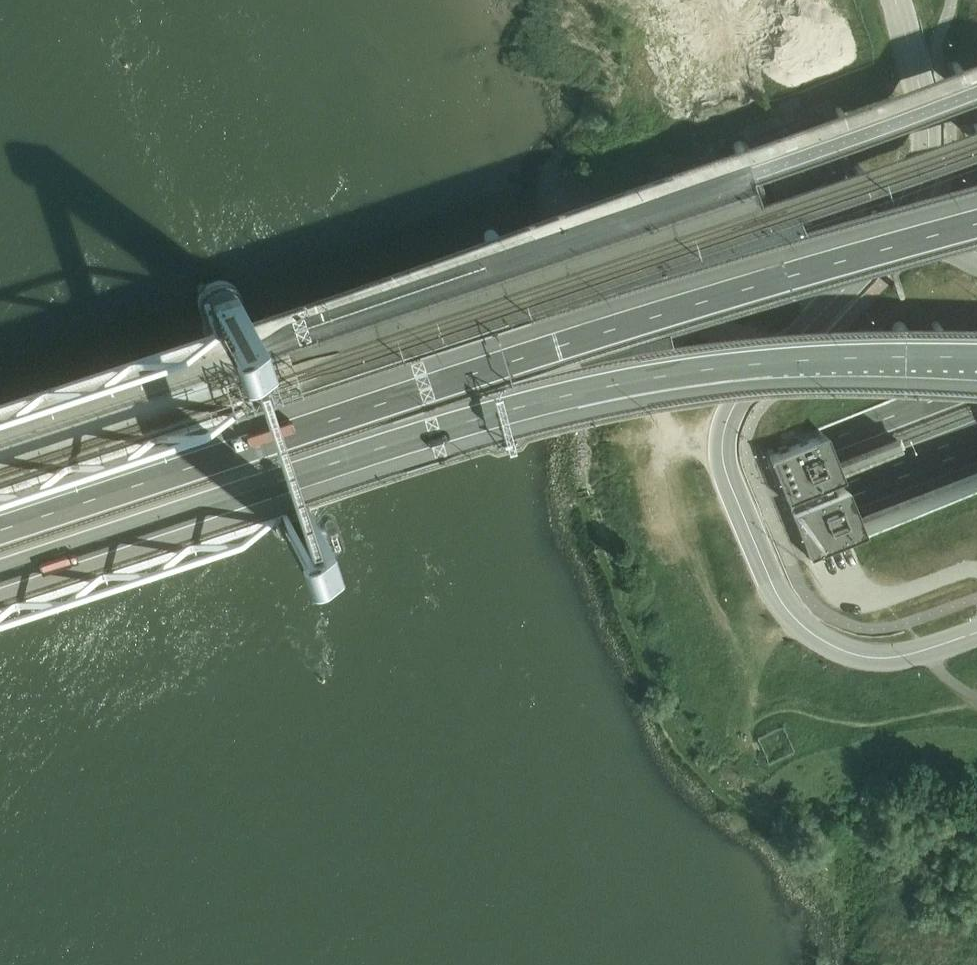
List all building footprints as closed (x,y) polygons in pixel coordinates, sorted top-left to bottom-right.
[(197,306),(269,525),(274,530),(280,534),(286,535),(293,534),(299,531),(304,526),(307,520),(307,513),(235,292),(230,288),(224,284),(217,283),(210,285),(205,288),(200,293),(197,299),(197,306)] [(819,434),(812,437),(778,450),(766,455),(767,456),(768,458),(784,500),(785,501),(787,507),(789,511),(789,512),(789,513),(807,556),(807,558),(835,547),(852,540),(859,537),(861,537),(860,535),(853,518),(842,490),(830,494),(826,485),(838,480),(831,462),(821,435),(820,433),(819,434)]
